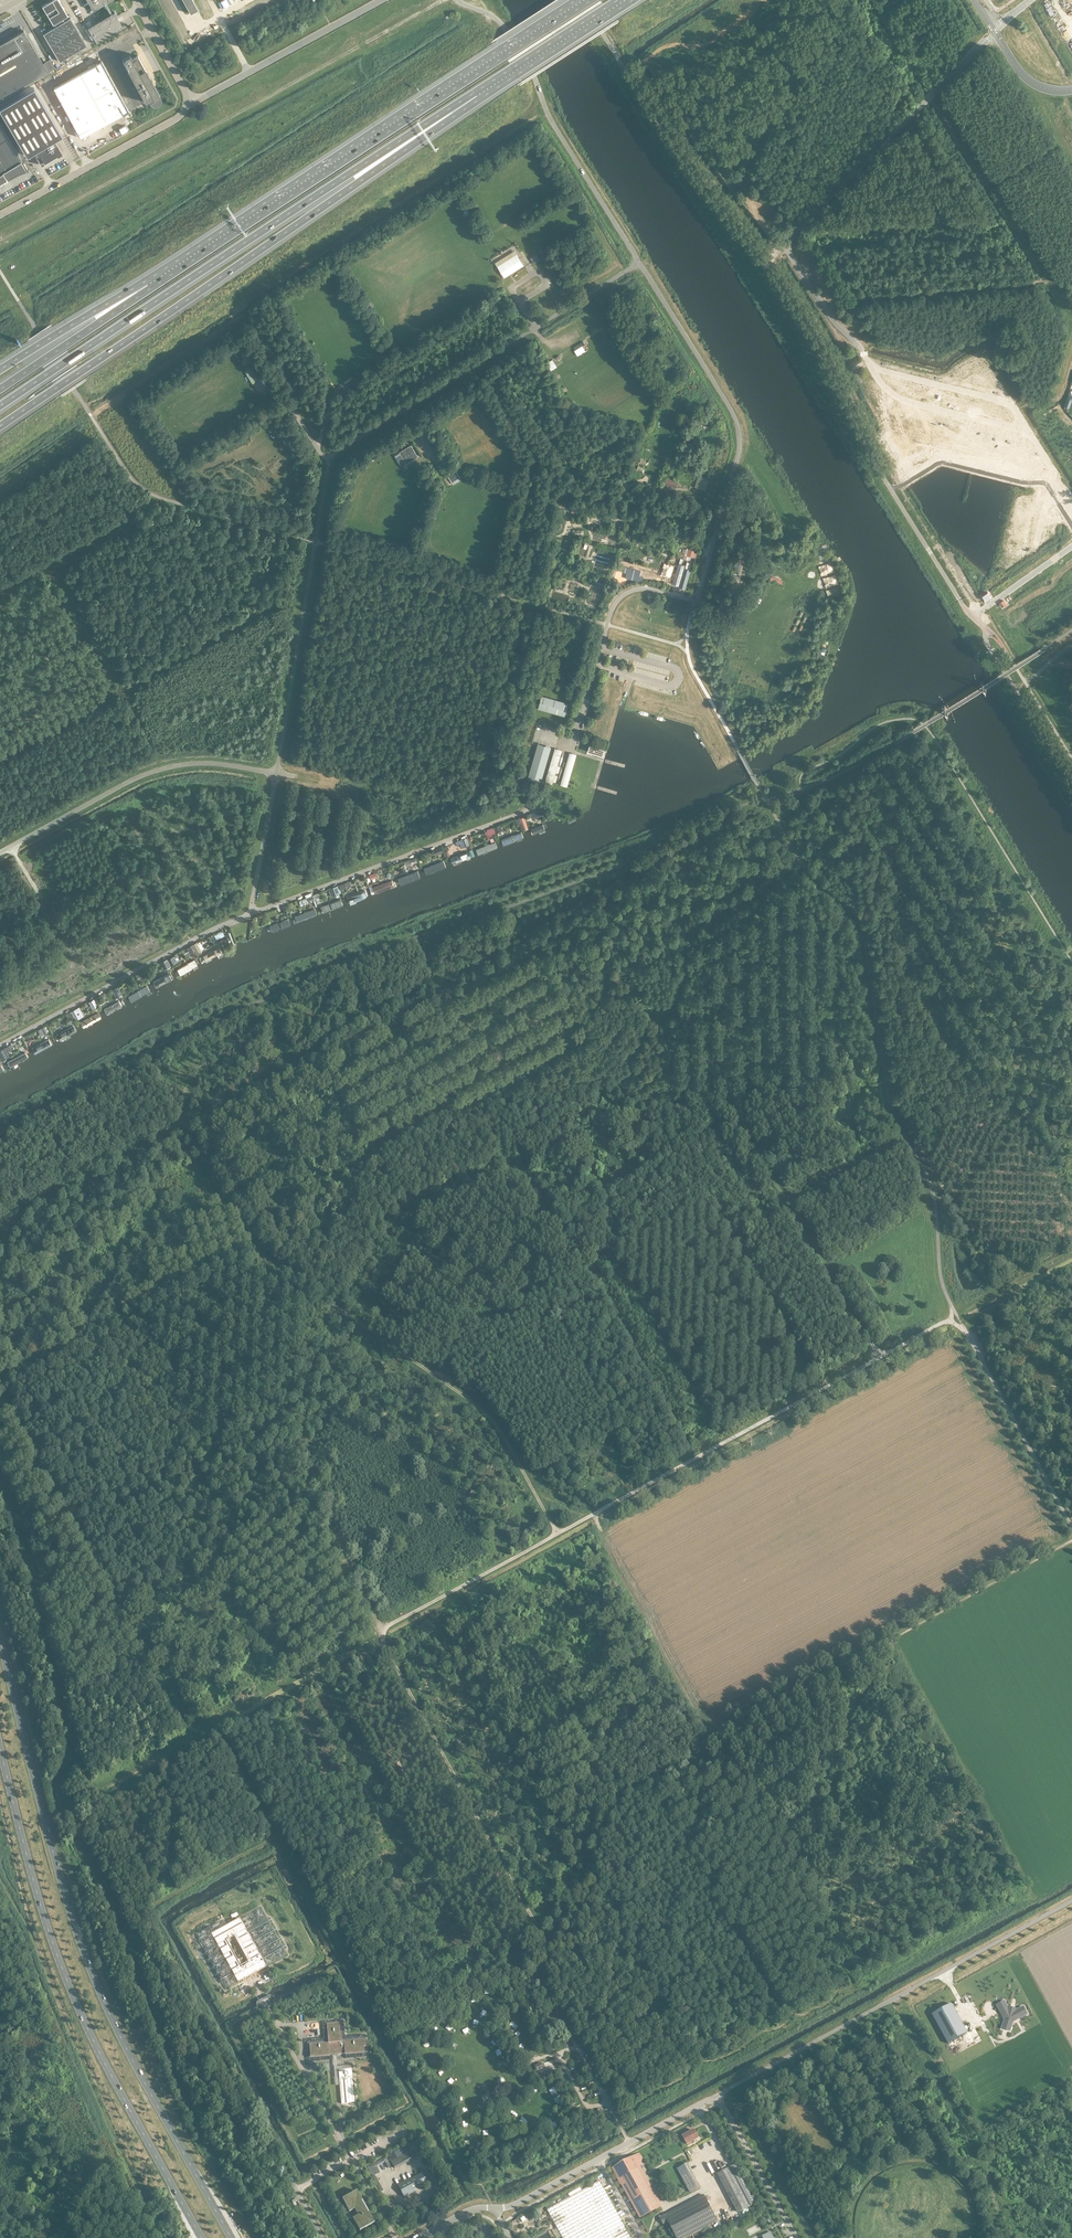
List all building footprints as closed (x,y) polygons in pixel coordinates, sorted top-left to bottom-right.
[(44,7),(55,25),(56,25),(58,27),(45,35),(61,62),(88,46),(72,19),(66,22),(65,20),(70,17),(60,0),(57,0),(44,7)] [(92,10),(98,6),(97,6),(107,0),(87,0),(92,10)] [(190,13),(198,9),(193,0),(183,0),(190,13)] [(118,13),(116,15),(91,29),(100,44),(127,29),(118,13)] [(48,71),(23,30),(0,44),(0,100),(48,71)] [(98,54),(95,48),(48,76),(52,81),(98,54)] [(151,102),(152,102),(152,103),(153,103),(153,104),(154,104),(155,104),(156,104),(157,104),(157,103),(158,103),(159,102),(160,101),(160,100),(160,99),(161,99),(161,98),(161,97),(160,97),(160,96),(152,82),(152,81),(151,81),(150,80),(149,79),(149,78),(149,77),(150,77),(149,77),(149,76),(148,76),(147,75),(147,74),(147,73),(147,72),(147,71),(138,55),(132,58),(130,54),(122,59),(146,102),(150,100),(150,101),(151,101),(151,102)] [(80,133),(100,122),(100,123),(101,123),(102,123),(102,122),(103,122),(103,121),(102,121),(112,116),(113,118),(112,116),(122,110),(124,113),(124,114),(125,113),(129,111),(130,111),(102,60),(101,60),(102,61),(98,63),(98,62),(96,63),(97,64),(54,87),(81,137),(82,136),(80,133)] [(0,108),(0,109),(27,156),(34,152),(35,154),(42,164),(54,157),(54,156),(57,154),(58,155),(62,153),(55,142),(54,140),(62,135),(34,87),(0,108)] [(9,137),(0,122),(0,142),(9,137)] [(0,142),(0,182),(0,181),(2,183),(4,182),(3,180),(5,179),(6,180),(12,176),(13,176),(14,175),(15,174),(16,174),(17,173),(18,173),(19,173),(19,172),(20,172),(21,172),(22,172),(22,171),(23,171),(24,171),(25,171),(26,170),(27,170),(28,170),(29,169),(28,169),(24,162),(22,163),(21,161),(22,160),(9,137),(0,142)] [(515,252),(495,264),(502,275),(521,263),(515,252)] [(585,344),(583,341),(574,347),(576,350),(585,344)] [(263,377),(255,364),(247,369),(255,382),(262,378),(263,377)] [(359,386),(355,379),(347,385),(351,392),(359,386)] [(942,418),(935,444),(952,449),(955,436),(959,422),(942,418)] [(448,476),(452,482),(460,477),(456,471),(448,476)] [(699,474),(695,487),(706,490),(710,478),(699,474)] [(1022,493),(1020,500),(1033,503),(1034,497),(1022,493)] [(1020,500),(1019,506),(1031,509),(1033,503),(1020,500)] [(1019,506),(1017,512),(1030,515),(1031,509),(1019,506)] [(1017,512),(1016,518),(1028,521),(1030,515),(1017,512)] [(1016,518),(1014,524),(1027,527),(1028,521),(1016,518)] [(1014,524),(1013,530),(1025,534),(1027,527),(1014,524)] [(1013,530),(1011,537),(1024,540),(1025,534),(1013,530)] [(1011,537),(1010,543),(1022,546),(1024,540),(1011,537)] [(1010,543),(1008,549),(1021,552),(1022,546),(1010,543)] [(698,551),(686,548),(685,554),(696,558),(698,551)] [(1008,549),(1007,555),(1019,558),(1021,552),(1008,549)] [(641,571),(624,566),(622,571),(626,573),(625,578),(642,582),(643,577),(639,576),(641,571)] [(688,577),(688,578),(690,569),(685,568),(683,576),(682,579),(679,587),(685,589),(687,580),(688,577)] [(565,715),(568,703),(542,695),(538,708),(565,715)] [(589,745),(587,752),(600,756),(602,749),(589,745)] [(550,750),(537,746),(528,778),(541,782),(550,750)] [(554,751),(546,780),(552,782),(561,753),(554,751)] [(569,755),(560,784),(567,786),(576,757),(569,755)] [(542,824),(531,828),(534,833),(544,829),(542,824)] [(493,827),(487,830),(490,839),(497,836),(493,827)] [(521,832),(501,839),(503,845),(524,838),(521,832)] [(467,837),(456,841),(457,845),(460,844),(462,847),(465,846),(469,844),(467,837)] [(495,841),(476,848),(478,854),(497,847),(495,841)] [(469,851),(451,858),(454,863),(471,857),(469,851)] [(444,862),(425,868),(427,874),(446,868),(444,862)] [(418,872),(399,878),(401,884),(420,878),(418,872)] [(393,881),(372,889),(374,895),(395,886),(393,881)] [(366,891),(347,897),(349,904),(368,897),(366,891)] [(341,901),(321,907),(323,913),(343,907),(341,901)] [(315,909),(293,917),(296,923),(318,915),(315,909)] [(288,920),(270,926),(272,932),(290,926),(288,920)] [(232,931),(227,933),(228,937),(227,937),(229,942),(235,939),(232,931)] [(197,942),(192,945),(196,952),(201,950),(197,942)] [(219,946),(200,956),(204,962),(222,953),(219,946)] [(195,960),(177,969),(180,975),(198,966),(195,960)] [(170,973),(152,983),(156,989),(174,979),(170,973)] [(147,985),(127,996),(131,1002),(150,991),(147,985)] [(120,1001),(104,1010),(107,1016),(123,1007),(120,1001)] [(76,1008),(71,1012),(75,1020),(81,1017),(76,1008)] [(97,1013),(80,1022),(83,1027),(100,1019),(97,1013)] [(74,1026),(56,1035),(59,1041),(77,1032),(74,1026)] [(51,1039),(32,1049),(35,1054),(54,1045),(51,1039)] [(25,1052),(8,1062),(11,1068),(28,1058),(25,1052)] [(264,1969),(237,1921),(237,1920),(209,1936),(235,1984),(264,1969)] [(1006,2021),(1004,2026),(1005,2026),(1007,2026),(1007,2027),(1008,2027),(1009,2027),(1011,2027),(1011,2028),(1013,2023),(1027,2015),(1027,2014),(1027,2015),(1023,2009),(1024,2009),(1024,2008),(1016,2013),(1009,2011),(1004,2003),(998,2006),(1006,2021)] [(951,2004),(932,2014),(948,2044),(967,2033),(951,2004)] [(341,2041),(339,2022),(326,2023),(328,2042),(309,2044),(310,2057),(364,2052),(364,2047),(366,2047),(365,2039),(341,2041)] [(351,2069),(338,2070),(339,2082),(340,2082),(340,2085),(341,2103),(354,2102),(351,2069)] [(695,2134),(694,2130),(687,2134),(685,2131),(678,2135),(680,2138),(683,2137),(687,2144),(688,2146),(692,2143),(692,2142),(698,2138),(699,2137),(697,2133),(695,2134)] [(414,2157),(410,2151),(391,2162),(394,2168),(414,2157)] [(619,2178),(639,2168),(639,2167),(642,2158),(640,2155),(615,2168),(618,2176),(619,2178)] [(383,2159),(367,2167),(369,2171),(372,2177),(375,2175),(372,2170),(385,2162),(383,2159)] [(677,2168),(680,2173),(690,2192),(699,2188),(686,2163),(677,2168)] [(619,2178),(641,2217),(660,2206),(639,2167),(639,2168),(619,2178)] [(751,2205),(731,2167),(719,2173),(740,2212),(751,2206),(751,2205)] [(415,2191),(415,2190),(428,2183),(422,2173),(409,2180),(409,2179),(398,2185),(404,2197),(409,2194),(415,2191)] [(601,2182),(548,2210),(563,2237),(631,2237),(601,2182)] [(374,2223),(357,2191),(342,2199),(349,2212),(354,2209),(358,2215),(353,2218),(360,2231),(374,2223)] [(703,2196),(659,2219),(663,2225),(668,2223),(676,2237),(686,2237),(717,2222),(703,2196)]
